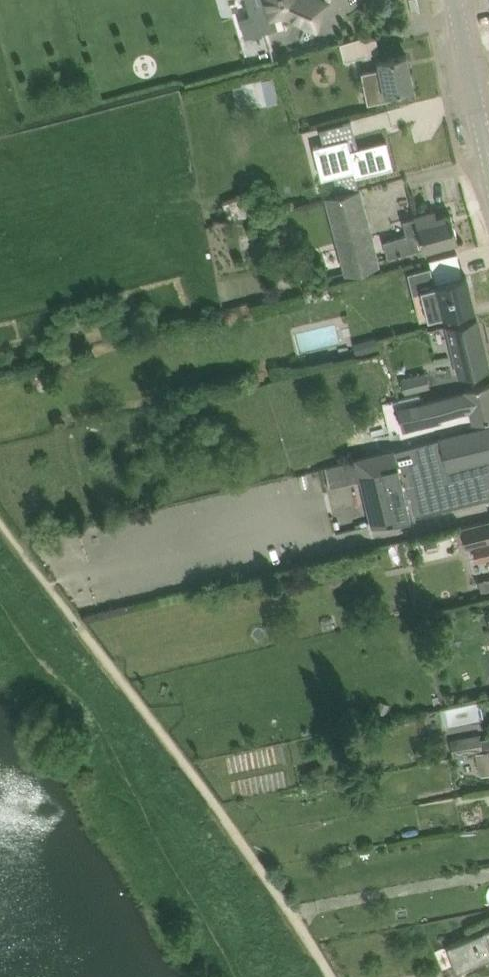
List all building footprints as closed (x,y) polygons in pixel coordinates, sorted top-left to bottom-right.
[(270,15),(284,12),(316,25),(326,1),(325,0),(266,0),(270,15)] [(375,33),(340,42),(345,59),(379,50),(375,33)] [(390,97),(389,91),(413,86),(406,53),(379,58),(381,66),(362,70),(368,101),(390,97)] [(260,77),(267,102),(278,100),(271,74),(260,77)] [(373,142),(370,131),(337,139),(345,171),(377,163),(378,169),(416,159),(409,133),(373,142)] [(360,186),(325,195),(346,271),(381,262),(360,186)] [(435,209),(402,218),(406,233),(394,236),(383,239),(387,255),(422,245),(423,248),(458,239),(450,213),(437,216),(435,209)] [(440,314),(455,310),(474,305),(466,274),(413,288),(418,304),(423,303),(426,316),(440,313),(440,314)] [(477,318),(445,326),(457,374),(488,367),(477,318)] [(364,342),(354,346),(357,356),(365,353),(374,353),(373,342),(364,342)] [(404,392),(430,386),(426,370),(401,376),(401,377),(393,379),(396,391),(403,389),(404,392)] [(418,402),(405,406),(410,425),(422,421),(423,425),(443,420),(442,416),(468,409),(471,421),(488,417),(488,383),(473,387),(461,390),(462,391),(418,402)] [(394,447),(394,446),(354,455),(355,458),(325,465),(330,485),(359,478),(370,524),(488,496),(488,425),(394,447)] [(472,544),(488,540),(488,518),(460,525),(466,546),(472,544)] [(472,544),(475,559),(488,556),(488,540),(472,544)] [(434,626),(444,624),(441,611),(431,613),(434,626)] [(380,699),(376,709),(386,713),(390,703),(380,699)] [(453,755),(476,751),(481,750),(481,749),(482,749),(479,732),(450,738),(453,755)] [(326,864),(352,860),(350,851),(325,855),(326,864)] [(488,955),(488,926),(484,928),(485,929),(446,945),(456,969),(488,955)]
